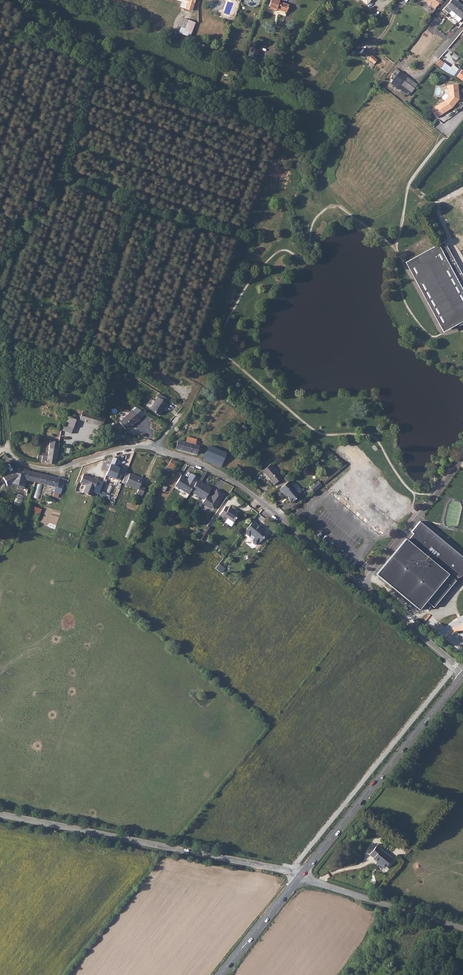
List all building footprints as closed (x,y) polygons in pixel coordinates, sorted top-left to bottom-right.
[(287,12),(289,5),(280,1),(280,0),(272,0),(269,8),(277,11),(277,9),(287,12)] [(433,9),(441,0),(422,0),(426,3),(425,4),(429,7),(429,6),(433,9)] [(461,18),(462,15),(462,6),(455,0),(451,0),(446,6),(461,18)] [(195,20),(183,15),(177,31),(189,36),(195,20)] [(429,34),(424,30),(419,36),(424,40),(429,34)] [(250,56),(257,58),(262,42),(255,40),(250,56)] [(439,58),(435,63),(451,77),(455,72),(439,58)] [(413,89),(417,85),(403,75),(400,79),(413,89)] [(397,82),(410,93),(413,89),(400,79),(397,82)] [(443,112),(453,107),(457,102),(457,100),(458,99),(460,99),(460,84),(450,84),(450,95),(445,101),(438,104),(443,112)] [(444,242),(418,256),(418,258),(408,264),(443,329),(457,322),(460,325),(462,323),(462,277),(444,242)] [(150,409),(159,415),(165,407),(166,408),(169,404),(159,397),(150,409)] [(137,422),(140,419),(133,410),(119,420),(126,429),(135,422),(137,422)] [(79,418),(103,425),(104,417),(93,414),(82,411),(81,413),(80,413),(79,416),(79,417),(79,418)] [(76,419),(68,416),(65,423),(73,426),(76,419)] [(73,426),(65,423),(62,430),(71,432),(73,426)] [(49,439),(48,446),(57,448),(59,441),(49,439)] [(178,441),(176,449),(198,454),(200,446),(197,445),(198,441),(188,439),(187,441),(181,439),(181,442),(178,441)] [(36,461),(47,463),(50,463),(55,464),(57,448),(48,446),(46,455),(37,454),(36,461)] [(227,453),(227,452),(211,446),(206,460),(222,466),(227,453)] [(113,456),(107,458),(102,469),(107,471),(108,469),(108,468),(112,459),(112,457),(113,456)] [(119,459),(112,457),(112,459),(108,468),(108,469),(114,472),(119,459)] [(175,472),(181,463),(172,459),(163,472),(168,475),(172,471),(175,472)] [(274,465),(265,472),(277,486),(284,479),(281,475),(281,473),(274,465)] [(32,480),(34,472),(18,469),(17,473),(14,472),(13,470),(11,471),(11,473),(7,475),(2,476),(5,484),(9,483),(9,484),(11,484),(16,485),(16,483),(21,485),(23,478),(24,479),(28,480),(32,480)] [(45,483),(47,475),(34,472),(32,480),(45,483)] [(90,496),(98,478),(94,477),(93,478),(93,479),(87,477),(88,476),(83,474),(79,482),(85,485),(82,492),(90,496)] [(136,493),(141,495),(144,488),(139,486),(142,479),(129,474),(125,483),(138,489),(136,493)] [(190,491),(198,478),(191,474),(187,479),(180,475),(174,486),(188,494),(190,491)] [(59,478),(47,475),(45,483),(56,485),(54,496),(59,497),(60,493),(62,492),(66,477),(60,476),(59,478)] [(16,483),(16,485),(22,486),(24,479),(23,478),(21,485),(16,483)] [(190,491),(204,499),(207,495),(211,489),(197,480),(190,491)] [(294,480),(283,489),(290,497),(291,496),(293,497),(293,499),(296,502),(300,499),(300,497),(303,494),(296,486),(297,485),(295,482),(296,481),(294,480)] [(310,488),(314,492),(322,485),(319,480),(310,488)] [(223,494),(215,489),(210,498),(207,495),(204,499),(202,504),(211,509),(215,508),(223,494)] [(39,515),(41,509),(31,505),(29,512),(39,515)] [(221,515),(227,520),(228,518),(229,519),(234,522),(237,519),(236,518),(239,513),(236,510),(232,507),(230,509),(228,506),(221,515)] [(234,522),(229,519),(226,523),(232,527),(235,523),(234,522)] [(254,520),(244,531),(250,536),(251,533),(255,537),(252,540),(252,542),(255,544),(257,544),(260,541),(266,535),(266,532),(265,532),(266,531),(263,529),(263,528),(258,524),(258,523),(254,520)] [(421,521),(412,531),(414,533),(409,540),(407,538),(377,574),(420,609),(428,600),(434,608),(457,580),(456,580),(459,577),(460,577),(462,575),(462,556),(421,521)] [(198,538),(203,542),(207,537),(202,533),(198,538)] [(379,860),(387,866),(393,857),(381,848),(383,845),(379,843),(371,854),(374,856),(373,858),(378,862),(379,860)]
